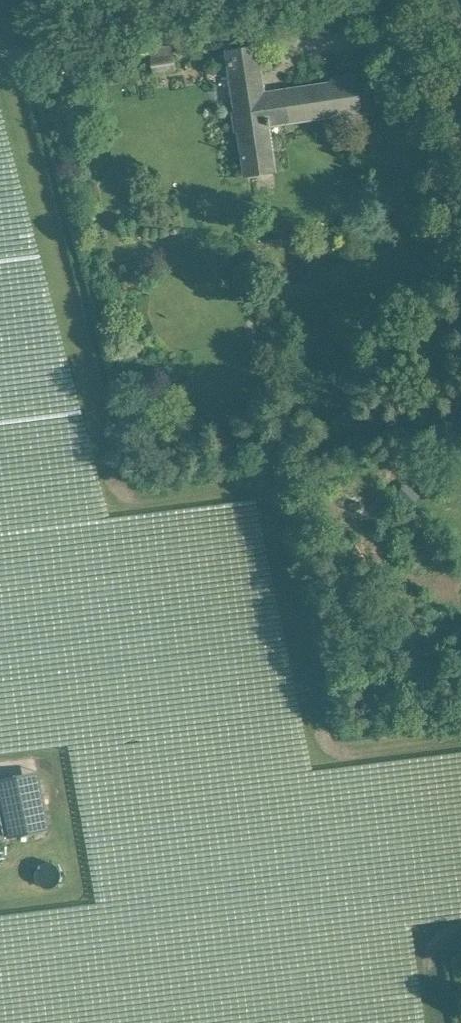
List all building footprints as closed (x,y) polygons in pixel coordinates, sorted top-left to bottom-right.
[(257,47),(226,51),(230,73),(235,72),(237,85),(232,86),(236,112),(228,113),(231,132),(239,131),(244,170),(274,165),(268,125),(334,115),(336,129),(362,125),(355,75),(332,79),(333,83),(279,91),(280,94),(264,97),(257,47)] [(405,483),(394,494),(403,503),(414,492),(405,483)] [(9,838),(49,830),(37,771),(0,778),(0,795),(9,838)] [(47,886),(63,887),(63,873),(48,872),(47,886)]
